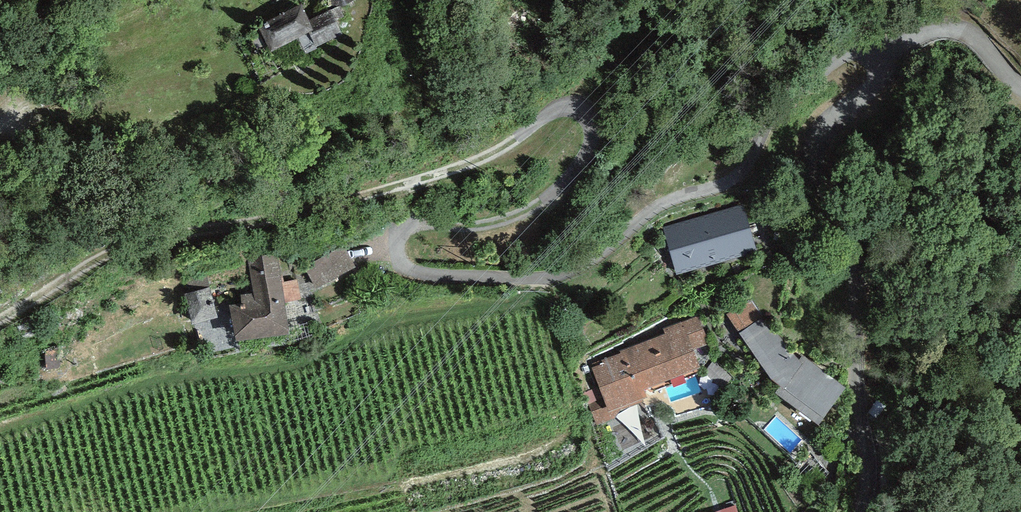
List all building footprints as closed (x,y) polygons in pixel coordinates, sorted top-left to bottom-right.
[(297,8),(264,24),(272,40),(305,24),(297,8)] [(329,12),(310,22),(318,38),(337,29),(329,12)] [(663,226),(677,271),(757,248),(744,202),(663,226)] [(344,244),(305,266),(317,286),(356,265),(344,244)] [(278,253),(247,257),(252,291),(243,293),(244,299),(230,301),(235,337),(289,330),(278,253)] [(209,285),(185,292),(192,319),(217,313),(209,285)] [(751,298),(728,312),(739,330),(762,316),(751,298)] [(604,360),(593,365),(608,407),(648,393),(644,384),(700,363),(694,347),(709,342),(699,314),(664,327),(666,331),(620,348),(621,351),(603,357),(604,360)] [(799,356),(762,316),(739,330),(771,374),(781,381),(775,388),(818,420),(845,382),(802,352),(799,356)] [(744,511),(736,488),(712,496),(717,511),(744,511)]
